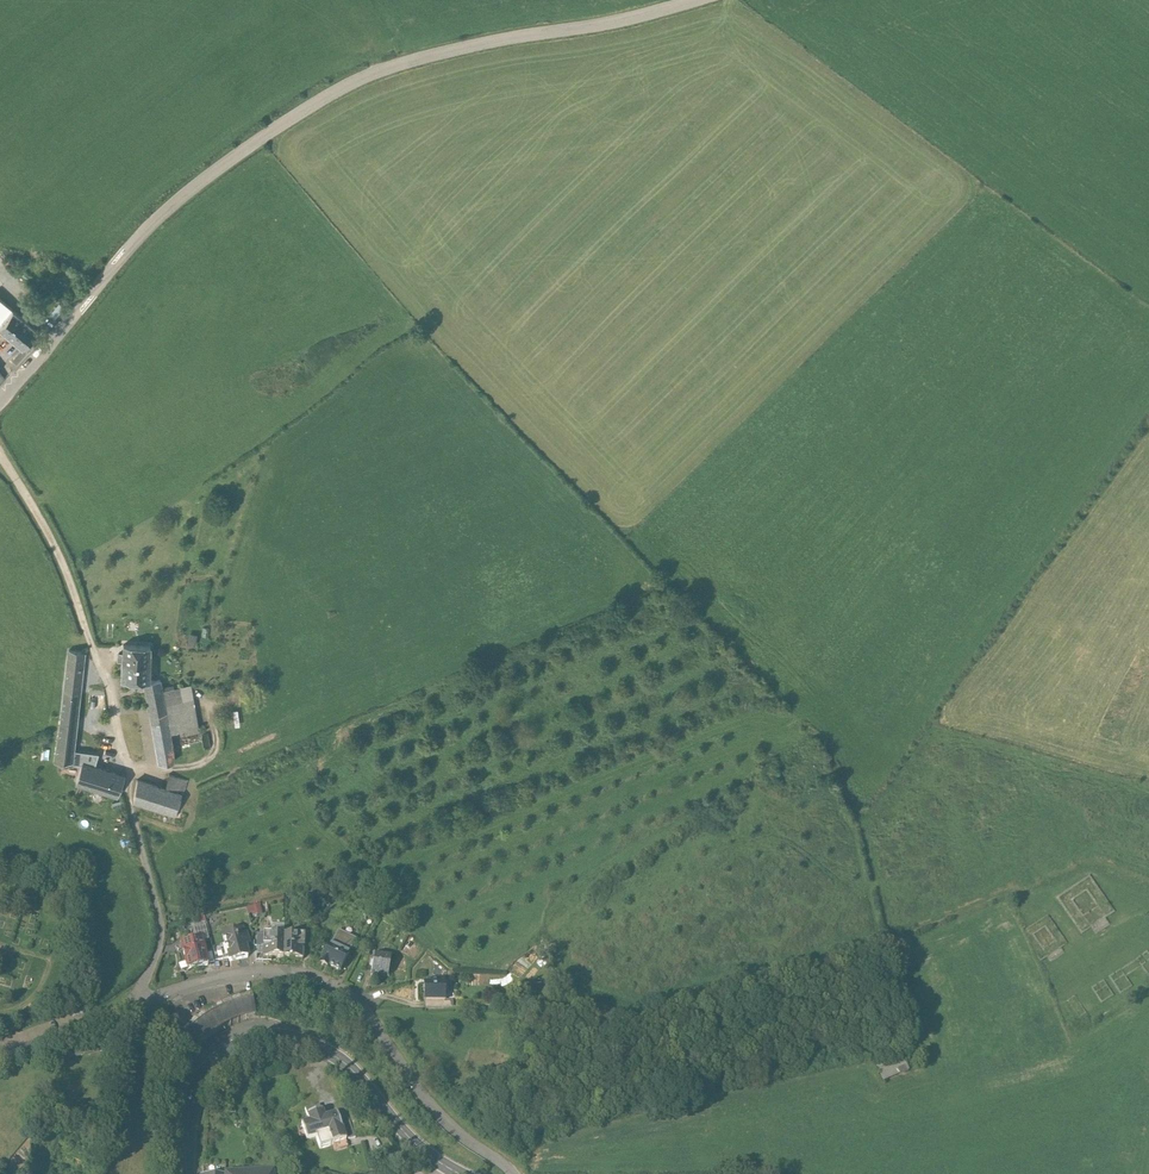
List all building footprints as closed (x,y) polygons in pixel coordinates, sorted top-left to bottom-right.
[(14,309),(0,298),(0,326),(14,309)] [(14,309),(0,326),(19,342),(33,325),(14,309)] [(188,643),(196,644),(198,631),(189,631),(188,643)] [(149,645),(123,644),(122,677),(144,678),(148,678),(149,645)] [(74,749),(86,653),(68,650),(55,760),(82,764),(95,765),(100,753),(74,749)] [(144,678),(151,714),(167,712),(163,687),(161,679),(148,678),(144,678)] [(192,682),(163,687),(167,712),(170,730),(199,724),(192,682)] [(170,730),(167,712),(151,714),(159,759),(175,758),(173,745),(170,730)] [(200,724),(199,724),(170,730),(173,745),(203,739),(200,724)] [(95,765),(82,764),(77,781),(117,794),(124,775),(95,765)] [(168,776),(166,787),(182,792),(188,778),(170,772),(168,776)] [(166,787),(139,778),(134,798),(175,812),(182,792),(166,787)] [(175,840),(175,831),(166,831),(166,839),(175,840)] [(168,848),(166,843),(152,846),(154,851),(168,848)] [(248,904),(249,915),(265,914),(264,903),(248,904)] [(1049,949),(1048,947),(1044,950),(1035,937),(1045,930),(1054,943),(1051,946),(1052,947),(1057,943),(1046,927),(1032,937),(1043,953),(1049,949)] [(200,929),(184,932),(191,968),(208,964),(200,929)] [(229,960),(230,963),(248,959),(246,947),(250,946),(246,930),(224,936),(226,947),(229,960)] [(257,949),(265,950),(265,936),(265,930),(257,930),(257,949)] [(338,931),(331,945),(349,954),(356,940),(338,931)] [(305,957),(309,958),(309,948),(314,948),(314,934),(305,934),(305,957)] [(264,960),(284,960),(285,937),(265,936),(265,950),(264,960)] [(304,937),(285,937),(284,960),(303,961),(304,937)] [(349,954),(331,945),(320,965),(327,968),(328,967),(340,973),(349,954)] [(216,963),(229,960),(226,947),(213,950),(216,963)] [(390,958),(374,956),(371,976),(388,978),(390,958)] [(1109,978),(1121,996),(1133,988),(1126,978),(1141,968),(1148,977),(1148,974),(1143,967),(1147,964),(1146,962),(1142,965),(1141,964),(1139,965),(1140,966),(1126,976),(1122,971),(1137,962),(1138,963),(1140,962),(1138,960),(1142,958),(1141,956),(1116,973),(1117,975),(1121,972),(1123,976),(1120,979),(1121,980),(1124,978),(1131,987),(1122,993),(1115,984),(1119,982),(1118,980),(1114,982),(1111,978),(1115,976),(1114,974),(1109,978)] [(1104,981),(1099,984),(1100,986),(1104,983),(1106,987),(1102,989),(1103,990),(1107,988),(1112,997),(1103,1003),(1097,995),(1101,992),(1100,991),(1096,993),(1094,990),(1097,987),(1096,986),(1092,989),(1102,1005),(1114,997),(1104,981)] [(432,987),(425,987),(425,1005),(445,1005),(445,982),(432,982),(432,987)] [(179,1036),(196,1049),(206,1039),(214,1033),(222,1027),(230,1023),(238,1019),(246,1016),(255,1014),(252,998),(251,992),(240,995),(231,999),(222,1003),(212,1008),(204,1013),(196,1020),(187,1027),(179,1036)] [(1080,1004),(1075,997),(1065,1003),(1066,1005),(1068,1004),(1072,1010),(1074,1009),(1069,1002),(1074,999),(1079,1005),(1080,1004)] [(1075,1011),(1074,1012),(1078,1019),(1076,1020),(1077,1021),(1085,1016),(1091,1025),(1096,1022),(1097,1024),(1098,1023),(1095,1019),(1094,1019),(1095,1021),(1092,1023),(1082,1007),(1080,1008),(1085,1014),(1079,1018),(1075,1011)] [(1103,1014),(1101,1015),(1104,1019),(1106,1018),(1105,1017),(1112,1012),(1111,1010),(1104,1015),(1103,1014)] [(902,1058),(875,1069),(882,1084),(908,1072),(902,1058)] [(305,1111),(308,1119),(322,1114),(319,1106),(305,1111)] [(345,1110),(338,1112),(348,1141),(355,1138),(345,1110)] [(337,1114),(325,1118),(323,1113),(322,1114),(308,1119),(310,1125),(303,1127),(308,1140),(329,1133),(333,1145),(346,1140),(337,1114)]
